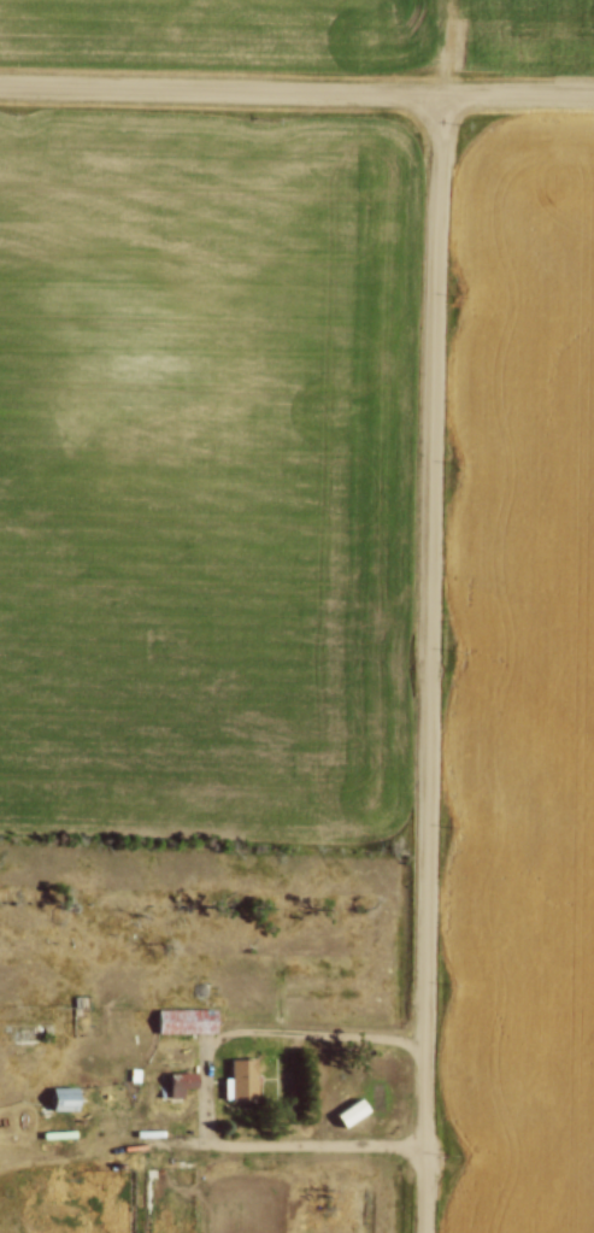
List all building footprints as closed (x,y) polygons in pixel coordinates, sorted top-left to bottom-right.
[(213,1009),(213,1031),(157,1031),(155,1009),(213,1009)] [(253,1058),(252,1098),(222,1098),(222,1078),(229,1078),(229,1058),(253,1058)] [(193,1073),(193,1087),(182,1087),(182,1097),(169,1097),(169,1073),(193,1073)] [(76,1088),(76,1108),(53,1109),(52,1088),(76,1088)]
